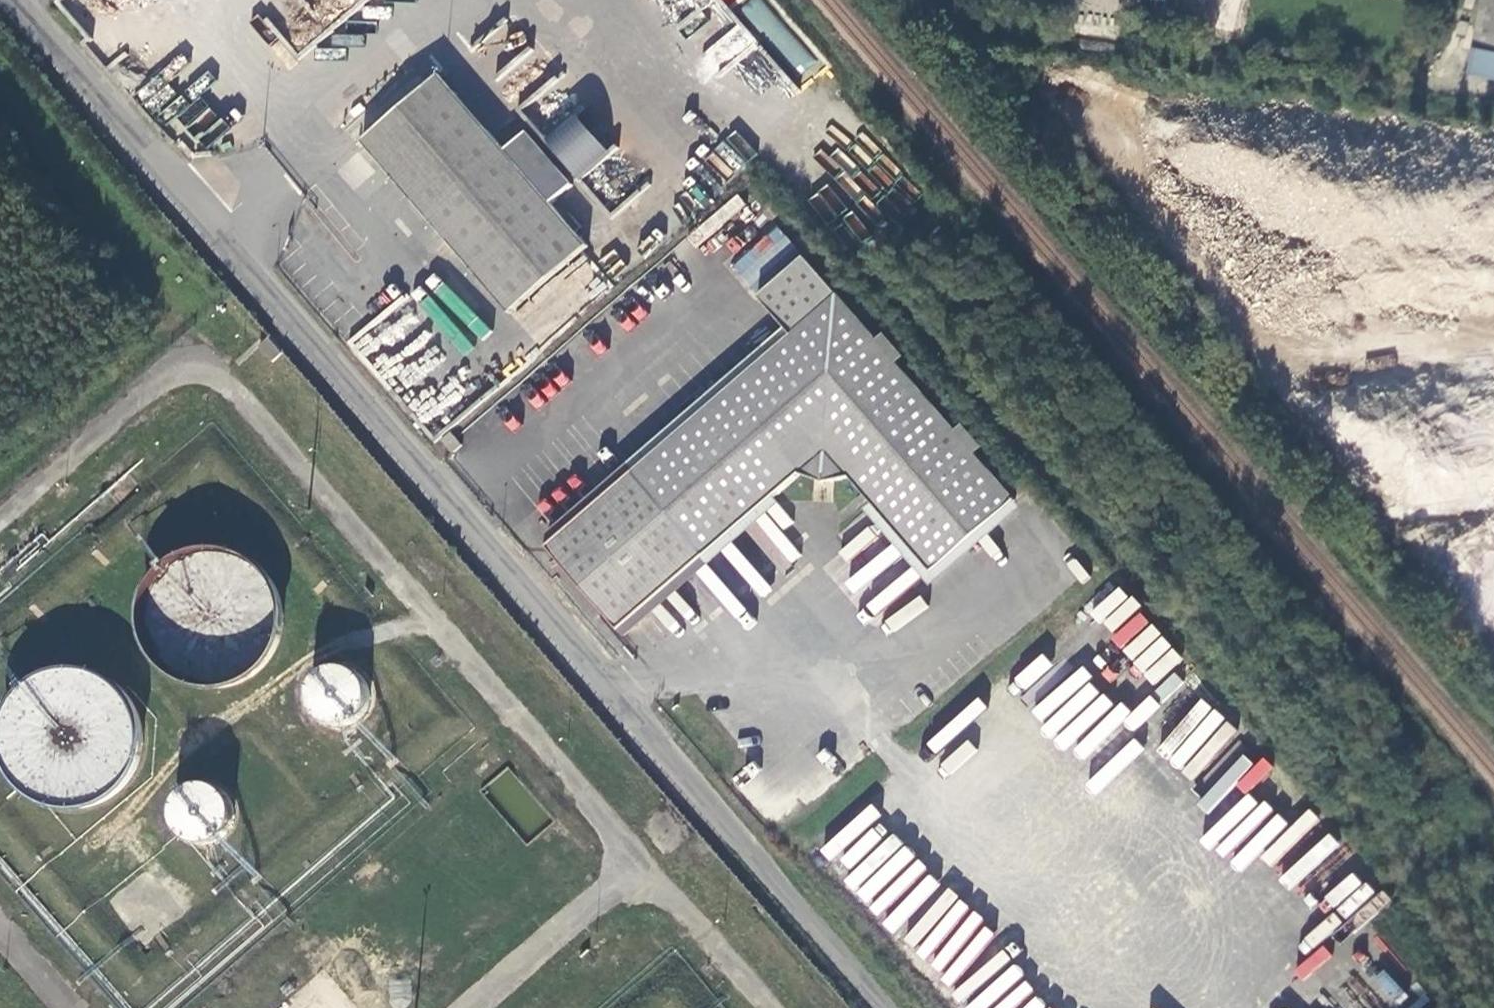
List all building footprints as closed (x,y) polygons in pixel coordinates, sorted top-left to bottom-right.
[(1480,48),(1493,51),(1493,0),(1488,0),(1480,48)] [(1493,72),(1493,51),(1480,48),(1477,68),(1493,72)] [(588,247),(440,75),(365,140),(512,313),(588,247)] [(200,98),(173,124),(201,152),(227,126),(200,98)] [(732,266),(755,291),(798,251),(775,226),(732,266)] [(1016,494),(808,256),(761,297),(792,332),(547,542),(621,628),(801,473),(831,481),(854,474),(936,566),(1016,494)] [(441,440),(454,454),(465,445),(453,431),(441,440)] [(275,589),(265,572),(249,559),(231,550),(210,548),(190,551),(172,559),(157,573),(146,590),(140,609),(141,630),(146,649),(158,666),(173,679),(192,687),(212,689),(232,686),(250,678),(265,665),(275,648),(281,628),(281,608),(275,589)] [(128,694),(112,680),(93,670),(72,667),(52,670),(32,678),(16,692),(5,710),(0,726),(0,755),(5,771),(16,789),(32,802),(51,811),(71,814),(92,811),(111,802),(126,789),(138,772),(144,752),(144,731),(139,711),(128,694)] [(371,689),(365,677),(355,670),(343,667),(332,669),(321,675),(314,685),(311,696),(312,708),(318,719),(329,726),(343,728),(356,724),(366,715),(371,703),(371,689)] [(557,826),(509,768),(484,789),(532,846),(557,826)] [(233,809),(228,798),(218,790),(207,787),(194,788),(184,795),(177,805),(175,816),(177,828),(184,838),(195,845),(207,846),(220,842),(229,834),(234,822),(233,809)]
